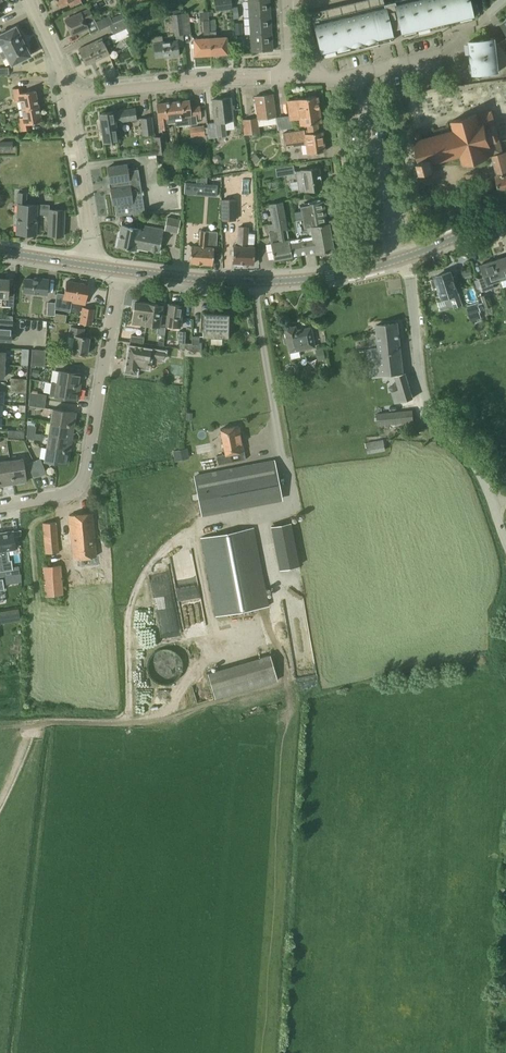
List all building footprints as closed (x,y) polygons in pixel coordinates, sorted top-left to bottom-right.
[(215,10),(232,8),(231,0),(214,0),(215,10)] [(249,18),(270,17),(269,0),(248,1),(249,18)] [(469,0),(414,0),(396,5),(395,1),(384,3),(383,0),(360,0),(308,13),(315,42),(318,41),(321,52),(392,35),(390,29),(400,27),(401,32),(472,15),(469,0)] [(89,9),(89,8),(65,19),(72,35),(88,28),(85,21),(94,17),(90,8),(89,9)] [(209,18),(207,10),(200,11),(201,19),(209,18)] [(183,34),(191,33),(189,12),(181,13),(183,34)] [(172,14),(175,35),(183,34),(181,13),(172,14)] [(113,23),(110,15),(96,22),(99,30),(110,25),(113,23)] [(250,35),(271,34),(270,17),(249,18),(250,35)] [(113,23),(110,25),(113,33),(127,27),(124,18),(113,23)] [(215,19),(208,20),(210,54),(226,53),(225,37),(216,37),(216,31),(215,19)] [(203,32),(203,38),(193,38),(194,55),(210,54),(208,20),(202,20),(203,32)] [(25,40),(22,34),(19,33),(16,26),(0,34),(0,44),(0,43),(4,50),(25,40)] [(251,52),(272,50),(271,34),(250,35),(251,52)] [(176,41),(163,42),(162,35),(151,37),(152,45),(154,44),(154,45),(156,57),(171,55),(171,56),(178,56),(177,47),(177,40),(176,41)] [(102,38),(79,49),(86,65),(109,54),(106,48),(114,45),(113,43),(110,36),(102,39),(102,38)] [(499,76),(495,38),(469,41),(473,73),(489,71),(490,77),(499,76)] [(495,38),(499,76),(505,76),(505,75),(505,42),(502,45),(500,42),(496,42),(495,38)] [(4,50),(0,52),(0,54),(2,59),(7,56),(11,65),(30,55),(27,47),(28,46),(25,40),(4,50)] [(38,105),(35,90),(22,93),(21,87),(13,89),(15,101),(20,100),(22,109),(38,105)] [(244,134),(260,132),(258,119),(276,117),(273,93),(254,96),(257,117),(242,119),(244,134)] [(301,125),(306,124),(318,122),(321,122),(317,96),(288,100),(291,119),(300,118),(301,125)] [(215,121),(207,122),(209,138),(217,137),(227,136),(225,121),(234,120),(231,97),(213,99),(215,121)] [(189,100),(173,102),(175,117),(175,122),(176,125),(192,123),(197,123),(197,119),(201,119),(200,106),(190,107),(189,100)] [(173,102),(158,103),(161,130),(169,129),(168,123),(175,122),(175,117),(173,102)] [(22,109),(24,117),(19,118),(21,131),(29,129),(28,124),(42,121),(38,105),(22,109)] [(137,119),(135,108),(113,112),(113,111),(100,113),(104,142),(118,140),(115,122),(137,119)] [(503,151),(492,110),(477,114),(477,113),(452,120),(454,129),(423,138),(421,132),(418,130),(415,131),(413,135),(422,168),(435,165),(434,162),(462,154),(464,164),(488,157),(488,156),(492,155),(492,154),(503,151)] [(152,117),(140,118),(142,136),(154,134),(152,117)] [(292,143),(293,147),(301,146),(303,154),(308,153),(325,150),(322,131),(319,131),(318,122),(306,124),(308,133),(305,133),(304,129),(290,131),(292,143)] [(191,136),(205,135),(204,125),(189,127),(191,136)] [(165,135),(154,136),(156,154),(167,152),(165,135)] [(503,151),(492,154),(492,155),(497,174),(495,174),(500,192),(505,190),(505,150),(503,151)] [(213,156),(212,160),(215,163),(218,163),(221,160),(221,157),(219,154),(215,154),(213,156)] [(127,164),(107,167),(110,182),(111,182),(111,183),(109,183),(110,188),(110,187),(111,187),(112,189),(111,189),(113,204),(114,204),(116,215),(118,215),(133,213),(133,215),(145,214),(138,169),(127,170),(127,164)] [(299,191),(322,188),(319,167),(296,171),(299,191)] [(189,170),(181,171),(181,179),(189,178),(189,170)] [(209,184),(208,195),(216,195),(217,185),(209,184)] [(36,234),(37,215),(49,216),(48,235),(63,236),(64,210),(49,209),(49,210),(37,210),(37,205),(26,204),(26,193),(18,192),(16,234),(36,234)] [(236,199),(221,199),(222,221),(236,220),(236,199)] [(326,222),(322,200),(302,204),(303,208),(298,209),(300,218),(298,218),(301,231),(296,232),(297,238),(300,253),(315,250),(315,253),(333,250),(328,222),(326,222)] [(289,239),(282,202),(274,203),(270,204),(274,223),(268,224),(269,231),(271,242),(274,259),(292,256),(292,255),(300,253),(297,238),(289,239)] [(178,232),(180,219),(167,216),(164,230),(178,232)] [(121,225),(117,246),(135,250),(136,247),(159,252),(164,229),(145,225),(144,230),(139,229),(140,228),(131,226),(131,224),(126,223),(125,226),(121,225)] [(247,246),(249,226),(238,226),(237,245),(234,245),(233,262),(234,262),(234,265),(243,265),(243,263),(253,264),(254,246),(247,246)] [(191,245),(190,262),(213,264),(214,249),(216,249),(217,231),(206,231),(200,230),(200,240),(199,246),(192,245),(191,245)] [(494,260),(501,280),(505,278),(505,256),(494,260)] [(485,277),(479,279),(483,291),(494,287),(492,282),(501,280),(494,260),(481,265),(484,276),(485,277)] [(463,305),(459,293),(458,293),(450,271),(435,276),(436,278),(431,280),(439,306),(441,310),(447,308),(453,306),(454,308),(463,305)] [(471,271),(462,273),(464,279),(473,276),(471,271)] [(47,294),(48,279),(33,277),(33,279),(25,278),(23,292),(47,294)] [(13,306),(14,293),(8,292),(9,279),(0,278),(0,305),(13,306)] [(55,307),(55,308),(70,311),(71,305),(70,305),(70,302),(79,303),(84,304),(88,285),(67,281),(65,293),(57,292),(56,300),(56,302),(55,307)] [(486,308),(492,306),(488,294),(482,296),(486,308)] [(162,304),(148,303),(135,301),(132,322),(146,324),(160,326),(166,326),(166,325),(167,315),(161,314),(162,304)] [(48,302),(47,315),(55,315),(55,308),(55,307),(56,302),(48,302)] [(180,326),(182,305),(168,303),(167,315),(166,325),(180,326)] [(471,321),(482,318),(480,311),(481,311),(478,303),(467,306),(471,321)] [(56,312),(54,320),(66,322),(67,314),(56,312)] [(203,313),(203,337),(211,337),(222,337),(228,337),(229,314),(203,313)] [(82,314),(80,322),(91,324),(93,315),(82,314)] [(11,341),(13,318),(0,317),(0,340),(11,341)] [(372,376),(397,373),(403,372),(398,323),(376,325),(378,348),(369,349),(372,376)] [(70,326),(68,336),(75,337),(73,352),(87,354),(89,338),(82,337),(83,329),(70,326)] [(286,337),(283,339),(284,344),(288,344),(289,352),(291,358),(300,356),(299,350),(314,347),(310,327),(296,330),(295,326),(284,328),(286,337)] [(185,341),(185,355),(202,356),(202,348),(199,348),(199,342),(199,336),(192,336),(192,341),(185,341)] [(125,371),(125,374),(139,376),(140,367),(149,369),(150,363),(149,362),(150,357),(151,357),(164,359),(165,351),(152,349),(130,345),(125,371)] [(80,387),(82,374),(59,370),(57,384),(80,387)] [(403,374),(403,373),(397,374),(397,376),(395,377),(399,390),(392,393),(395,404),(414,398),(406,373),(403,374)] [(78,400),(80,387),(57,384),(51,383),(49,394),(55,395),(55,396),(78,400)] [(45,401),(47,394),(30,392),(29,399),(45,401)] [(44,408),(45,401),(29,399),(29,405),(44,408)] [(75,426),(75,424),(74,424),(76,413),(53,409),(51,422),(75,426)] [(378,425),(414,422),(413,411),(378,414),(378,425)] [(73,439),(75,426),(51,422),(49,435),(73,439)] [(35,433),(36,426),(28,425),(27,432),(35,433)] [(225,453),(216,455),(218,465),(246,459),(244,450),(238,425),(220,429),(225,453)] [(23,438),(24,431),(8,430),(8,437),(23,438)] [(71,452),(73,439),(49,435),(46,448),(71,452)] [(384,440),(366,443),(368,453),(385,450),(384,440)] [(70,453),(71,452),(46,448),(44,461),(67,465),(69,453),(70,453)] [(186,448),(173,451),(175,461),(187,458),(189,458),(188,457),(186,448)] [(13,484),(15,484),(15,483),(26,481),(23,458),(10,460),(13,484)] [(40,475),(46,473),(40,458),(34,461),(40,475)] [(13,484),(10,460),(0,462),(0,484),(0,486),(13,484)] [(34,478),(40,475),(34,461),(27,463),(34,478)] [(274,461),(196,476),(203,514),(281,498),(274,461)] [(73,558),(96,556),(92,513),(69,515),(73,558)] [(57,522),(43,523),(45,553),(59,552),(57,522)] [(291,522),(271,526),(280,569),(299,565),(294,538),(291,522)] [(216,616),(269,605),(254,527),(201,537),(216,616)] [(0,533),(0,552),(3,571),(4,576),(5,576),(14,574),(13,569),(13,564),(12,559),(9,560),(8,550),(16,549),(13,536),(13,531),(0,533)] [(60,565),(42,567),(45,596),(63,595),(60,565)] [(14,574),(5,576),(6,584),(21,582),(21,573),(19,573),(14,574)] [(1,618),(18,615),(17,609),(0,612),(1,618)] [(174,664),(173,648),(162,649),(163,665),(174,664)] [(215,699),(278,680),(270,654),(207,673),(215,699)]
